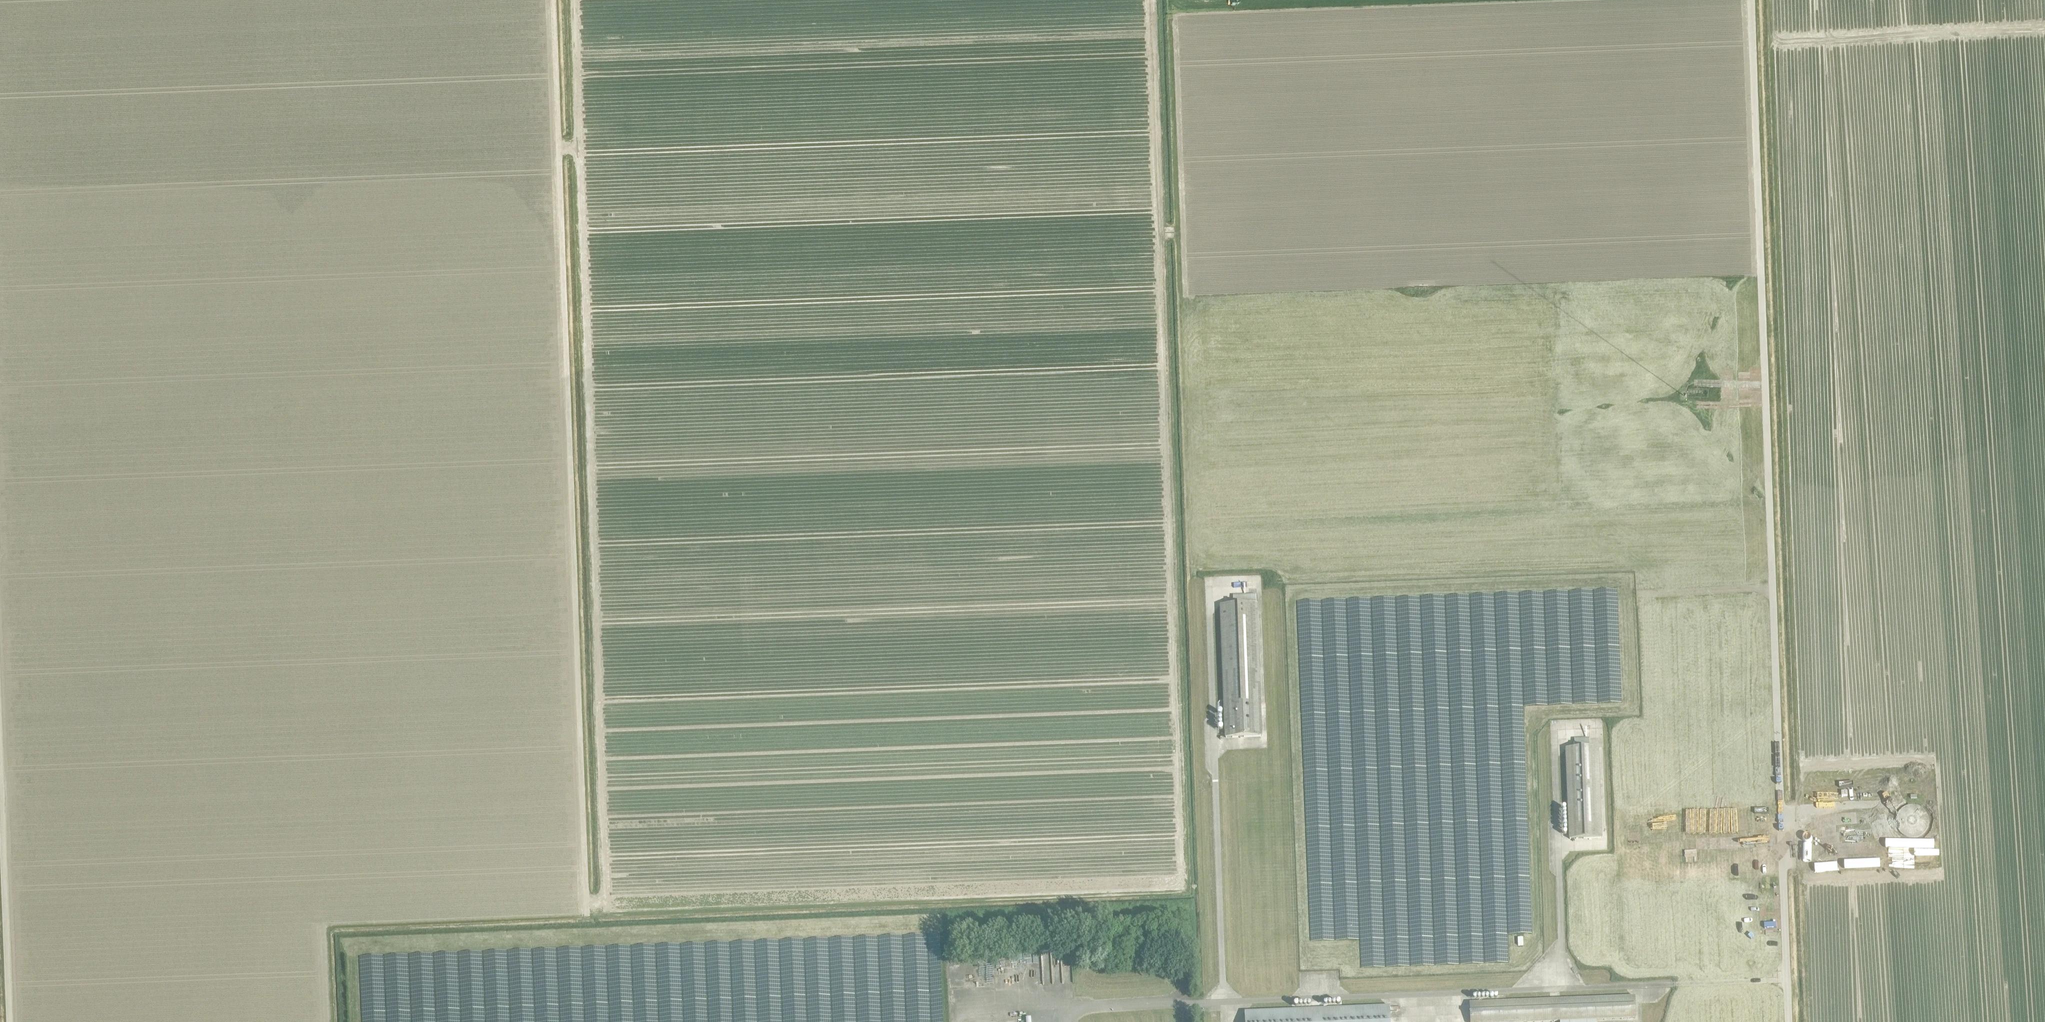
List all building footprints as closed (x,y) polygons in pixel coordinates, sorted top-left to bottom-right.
[(1220,605),(1225,738),(1260,736),(1255,604),(1220,605)] [(1567,737),(1566,733),(1580,732),(1580,719),(1564,720),(1565,725),(1552,725),(1552,738),(1567,737)] [(1566,748),(1570,839),(1601,837),(1597,747),(1566,748)] [(1047,978),(1046,952),(1035,952),(1036,978),(1047,978)] [(554,1007),(553,983),(534,983),(535,1007),(554,1007)] [(1470,1021),(1530,1021),(1635,1018),(1634,997),(1469,1004),(1470,1021)] [(1245,1021),(1390,1021),(1389,1007),(1244,1012),(1245,1021)]
